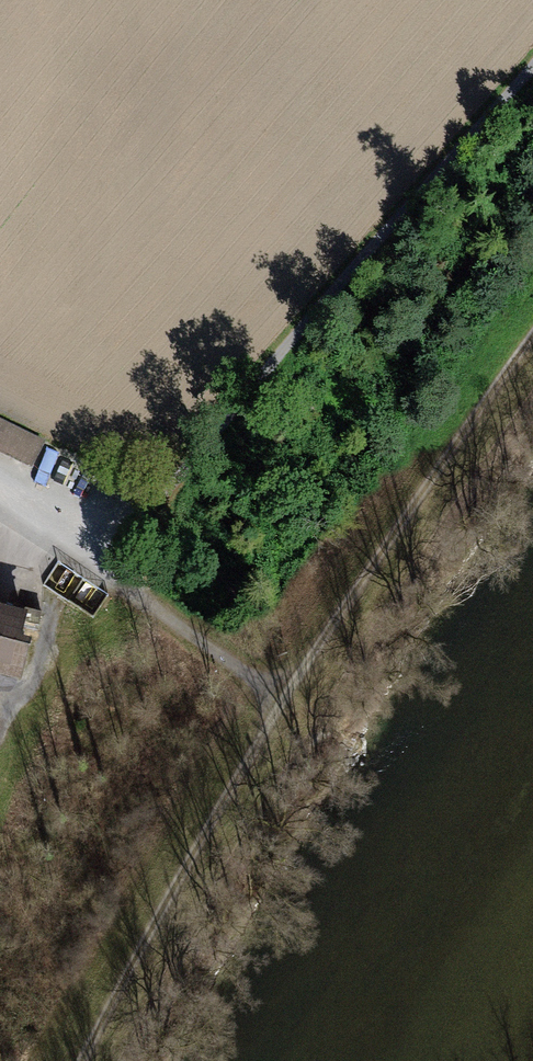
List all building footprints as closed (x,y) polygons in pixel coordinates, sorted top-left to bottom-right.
[(0,420),(0,454),(32,470),(46,442),(0,420)] [(21,681),(31,638),(22,636),(28,611),(0,604),(0,676),(21,681)]
